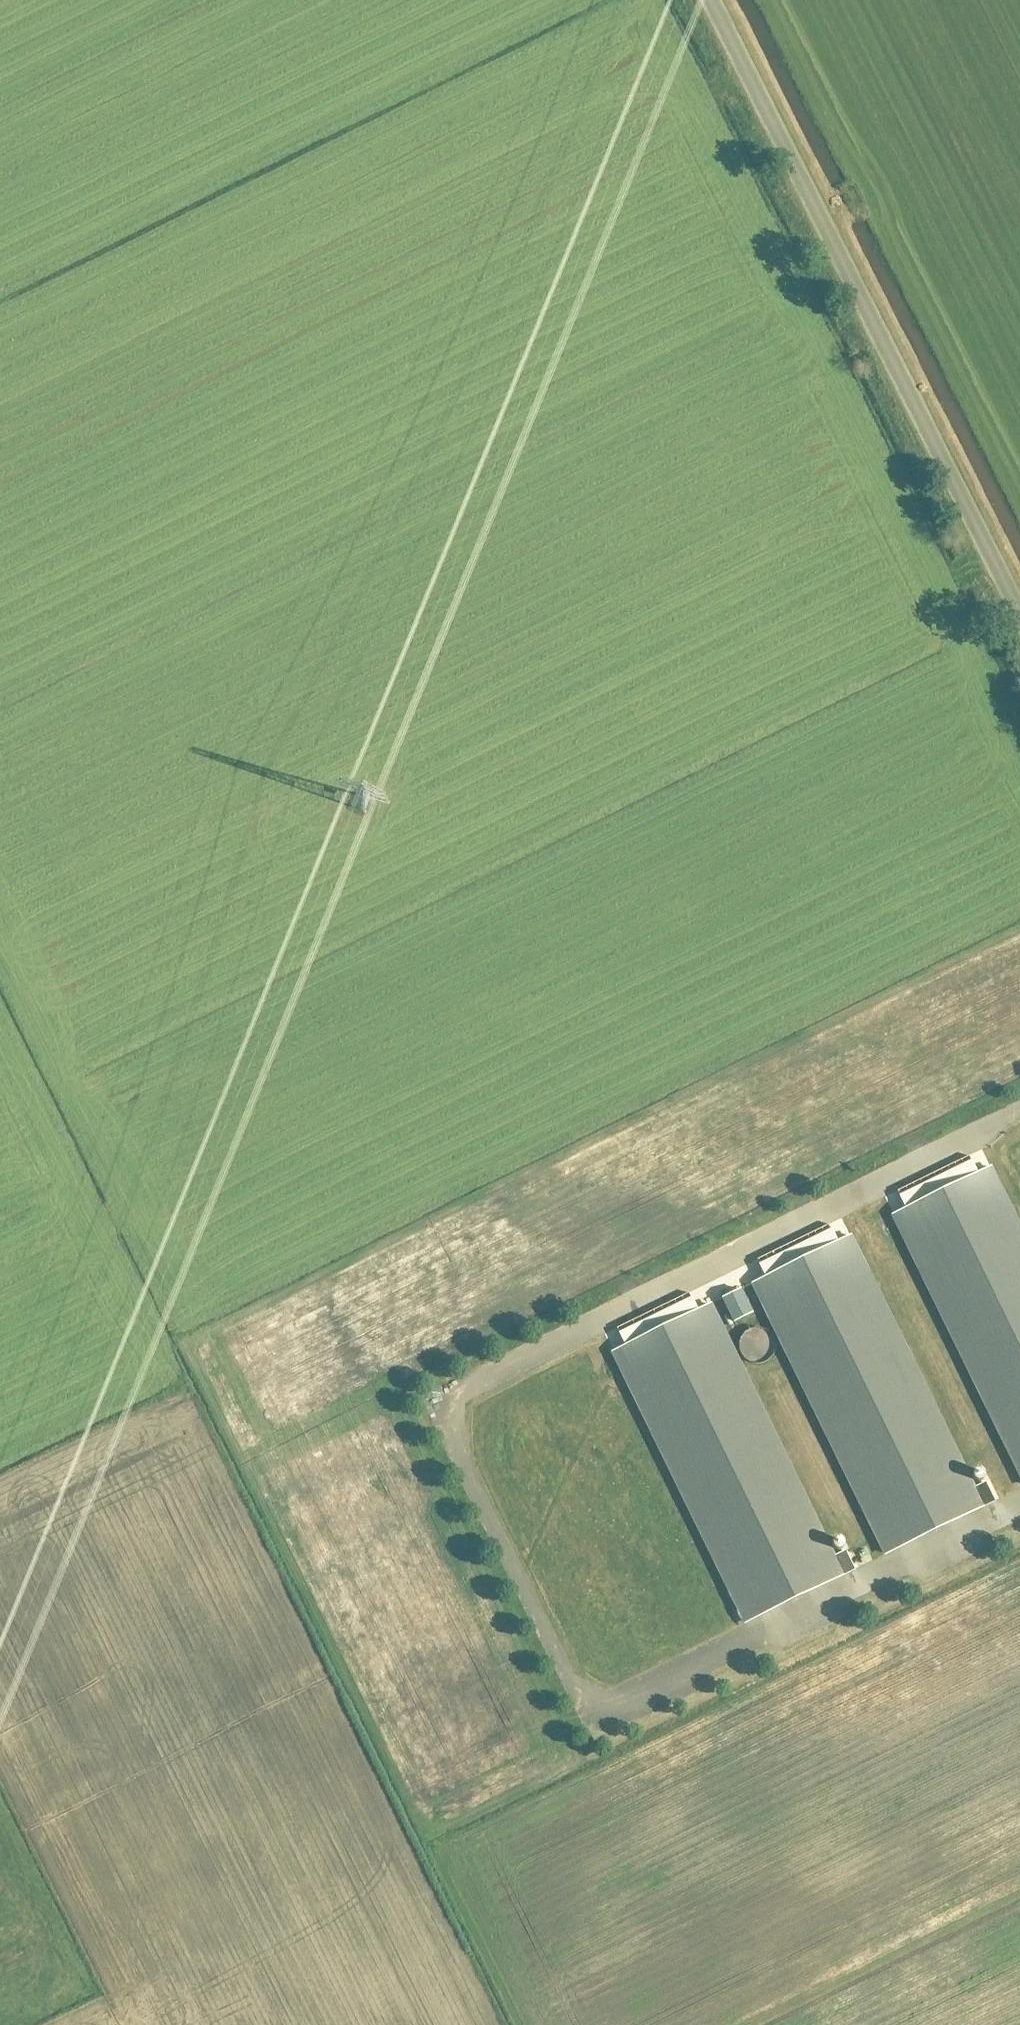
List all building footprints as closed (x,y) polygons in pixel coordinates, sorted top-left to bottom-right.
[(893,1216),(1019,1475),(1019,1229),(990,1168),(977,1174),(969,1156),(897,1191),(906,1210),(893,1216)] [(828,1225),(757,1260),(765,1278),(753,1284),(885,1554),(989,1504),(981,1487),(970,1493),(850,1237),(837,1243),(828,1225)] [(752,1313),(740,1290),(721,1300),(733,1322),(752,1313)] [(625,1347),(613,1353),(745,1623),(854,1570),(845,1552),(833,1557),(710,1305),(697,1312),(688,1293),(616,1329),(625,1347)] [(774,1360),(769,1332),(739,1337),(744,1365),(774,1360)]
